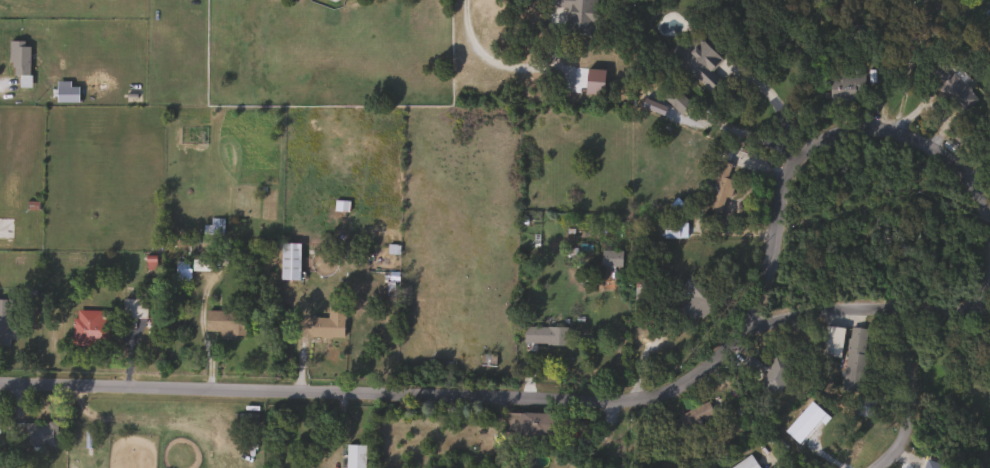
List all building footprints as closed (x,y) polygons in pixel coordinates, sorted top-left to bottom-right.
[(552,8),(552,0),(597,0),(595,36),(565,34),(566,8),(552,8)] [(708,91),(670,55),(692,32),(720,60),(708,72),(718,81),(708,91)] [(8,41),(28,41),(28,86),(18,86),(18,74),(8,74),(8,41)] [(961,115),(935,89),(951,73),(977,99),(961,115)] [(689,104),(675,118),(661,104),(675,90),(689,104)] [(707,210),(719,162),(733,165),(720,214),(707,210)] [(11,239),(0,239),(0,218),(11,218),(11,239)] [(686,238),(662,238),(662,222),(686,222),(686,238)] [(298,243),(298,280),(279,280),(279,243),(298,243)] [(620,266),(601,266),(601,251),(620,251),(620,266)] [(680,285),(690,276),(714,300),(691,323),(678,309),(691,296),(680,285)] [(12,346),(0,346),(0,299),(12,299),(12,346)] [(121,299),(145,299),(145,318),(121,318),(121,299)] [(309,317),(327,318),(327,307),(343,307),(343,338),(309,337),(309,317)] [(72,343),(72,310),(99,311),(99,319),(107,319),(106,344),(72,343)] [(242,335),(205,335),(205,311),(242,311),(242,335)] [(838,358),(820,355),(824,325),(842,327),(838,358)] [(523,345),(523,327),(572,327),(572,345),(523,345)] [(840,391),(849,327),(868,329),(859,393),(840,391)] [(768,364),(772,354),(790,361),(776,397),(758,389),(765,371),(755,367),(752,376),(737,370),(744,354),(768,364)] [(516,414),(557,413),(557,436),(517,436),(516,414)] [(56,446),(3,446),(3,422),(56,422),(56,446)] [(749,455),(758,467),(730,467),(749,455)]
